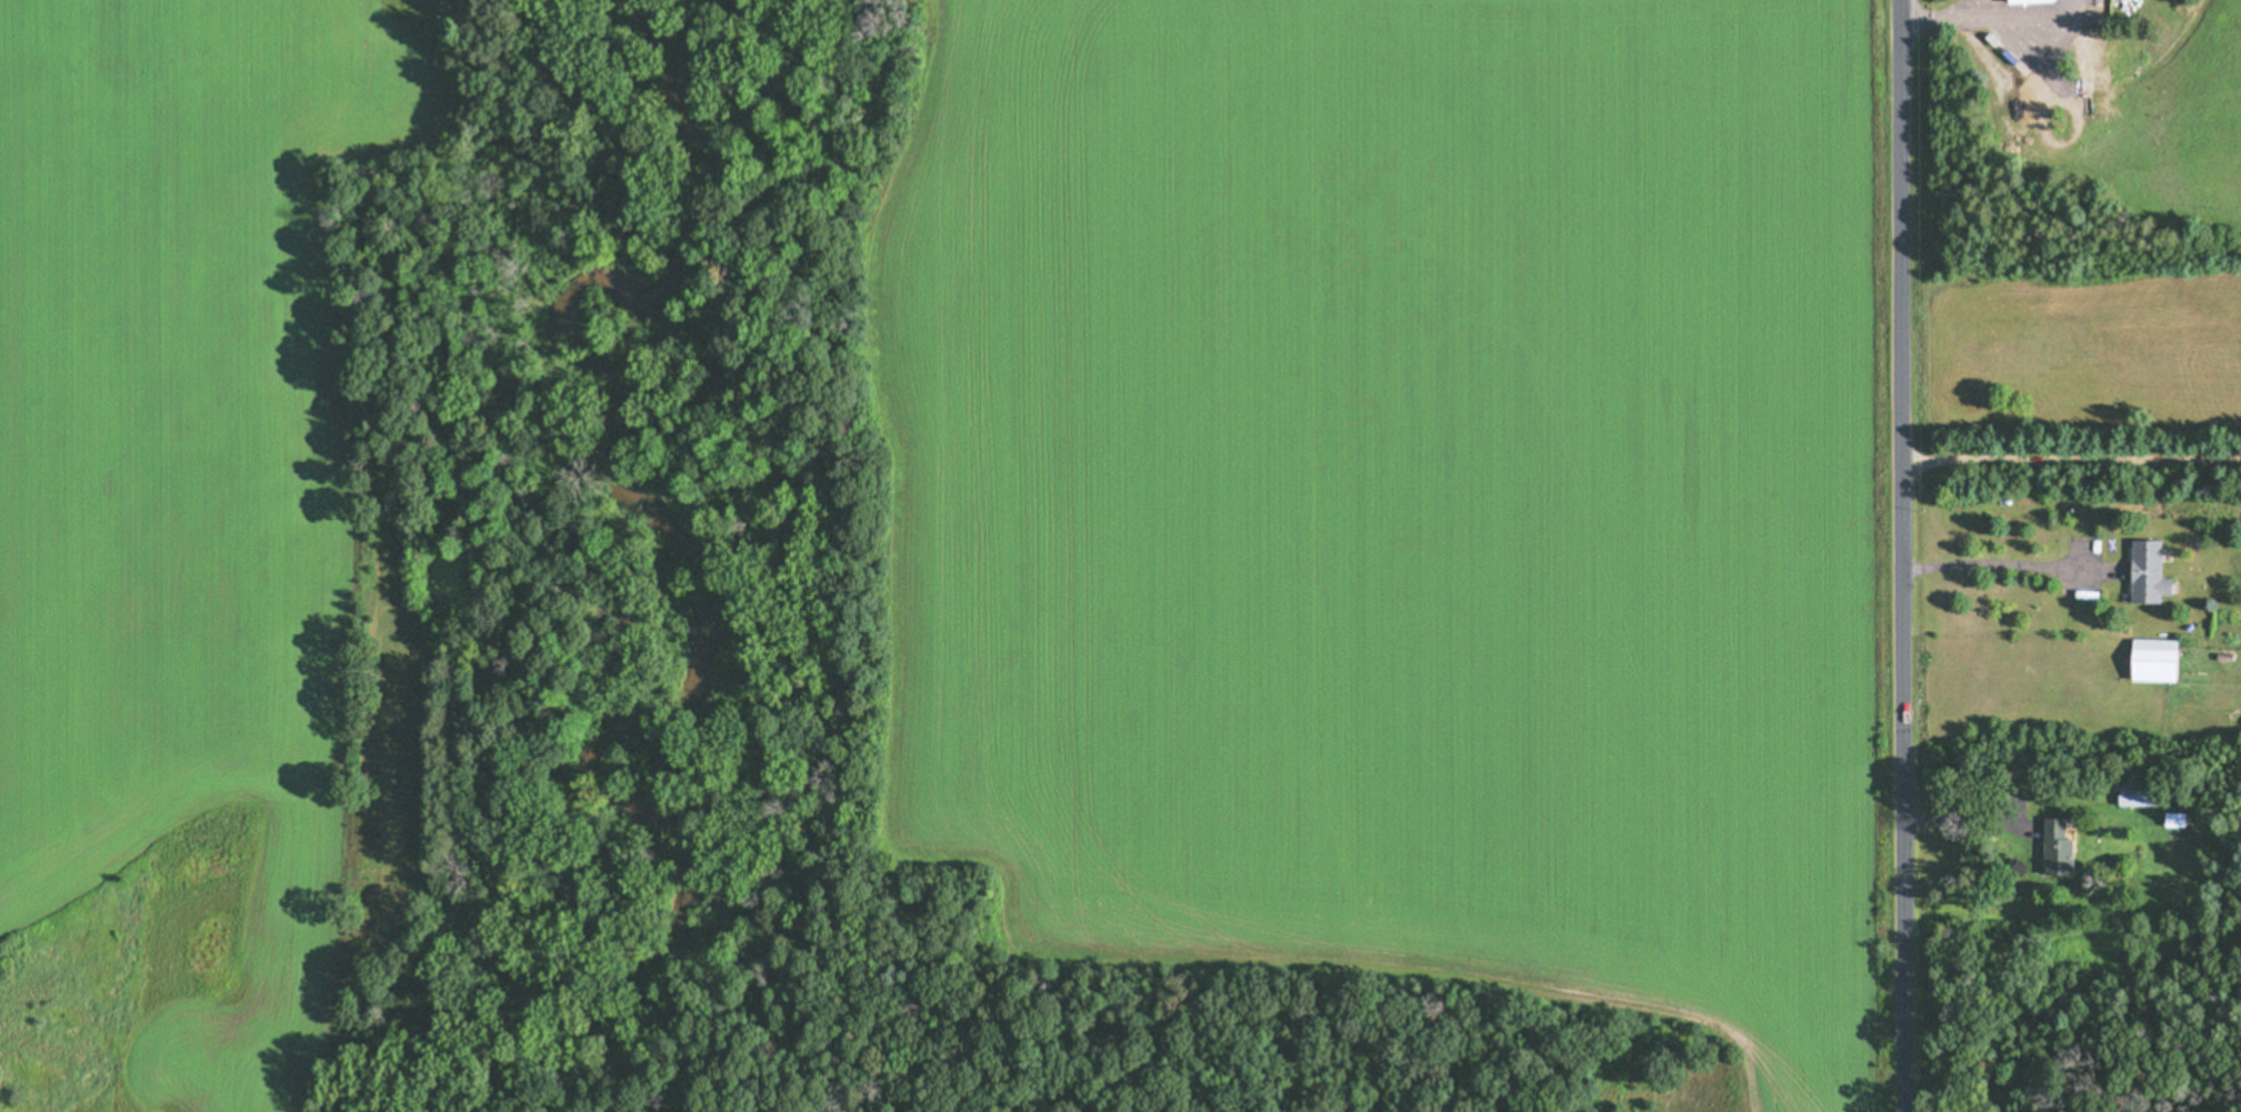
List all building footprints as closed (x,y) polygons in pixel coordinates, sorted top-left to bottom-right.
[(2157,602),(2157,595),(2169,596),(2169,578),(2157,578),(2157,540),(2126,540),(2125,601),(2157,602)] [(2125,682),(2176,682),(2176,649),(2125,649),(2125,682)] [(2153,783),(2113,783),(2113,806),(2153,806),(2153,783)] [(2039,875),(2068,875),(2068,836),(2062,836),(2062,818),(2039,818),(2039,875)]
